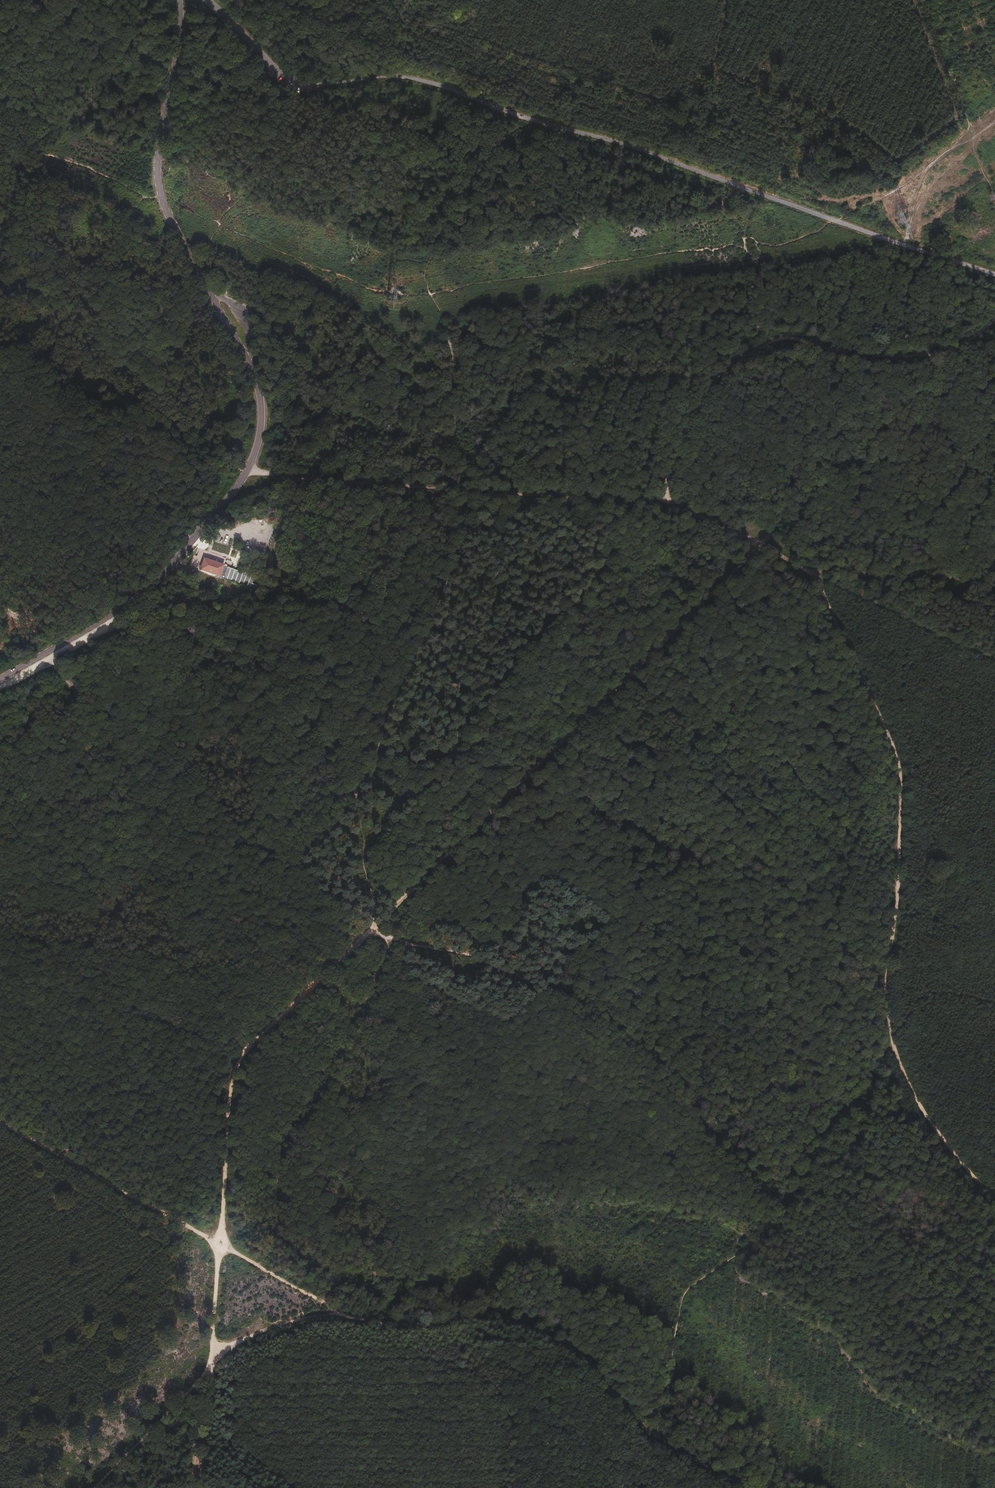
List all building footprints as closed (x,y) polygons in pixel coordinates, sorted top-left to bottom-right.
[(201,570),(220,578),(224,566),(205,559),(201,570)] [(224,566),(220,578),(248,588),(252,577),(224,566)]
